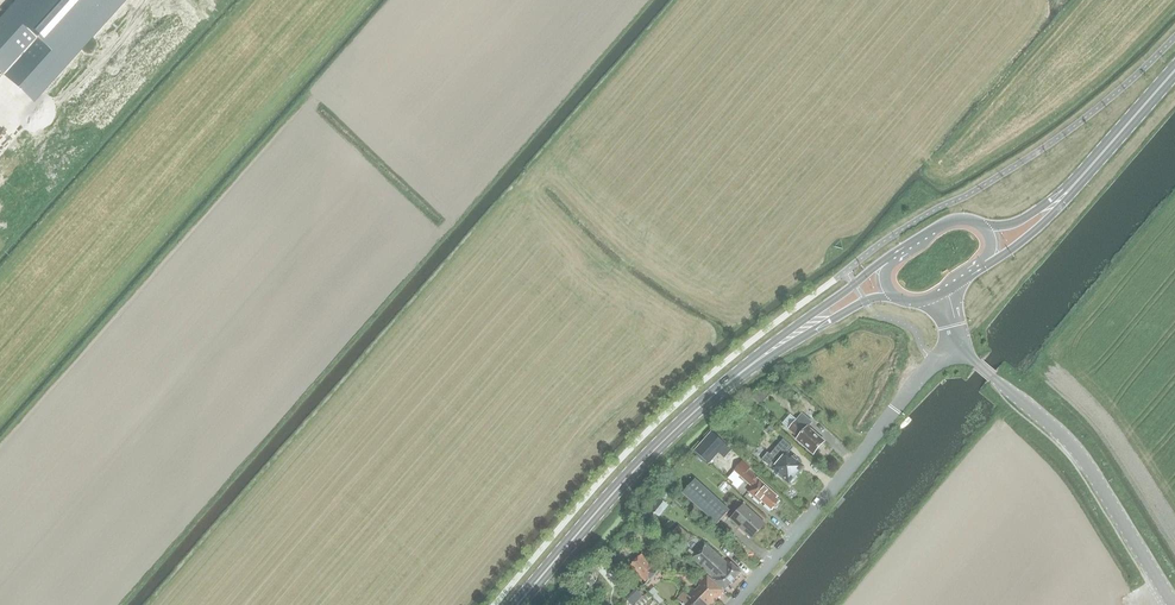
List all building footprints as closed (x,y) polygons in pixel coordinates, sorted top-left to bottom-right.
[(7,95),(4,98),(14,107),(22,99),(30,106),(127,0),(25,0),(0,27),(0,88),(7,95)] [(759,402),(760,403),(767,395),(762,390),(754,399),(759,402)] [(754,399),(750,404),(755,407),(759,402),(754,399)] [(813,455),(823,442),(807,428),(812,423),(802,414),(786,432),(813,455)] [(766,430),(771,435),(776,430),(771,425),(766,430)] [(711,431),(694,451),(709,464),(726,445),(711,431)] [(783,439),(769,455),(768,454),(762,461),(774,471),(774,473),(776,475),(778,474),(788,483),(790,482),(792,482),(795,478),(795,476),(802,467),(786,453),(792,447),(783,439)] [(776,497),(747,470),(750,468),(742,461),(733,470),(750,486),(751,484),(753,486),(747,492),(759,504),(761,502),(771,510),(778,502),(775,499),(776,497)] [(729,511),(695,479),(682,493),(716,525),(729,511)] [(662,516),(670,504),(665,501),(657,513),(662,516)] [(765,523),(744,504),(731,519),(752,538),(765,523)] [(674,539),(683,547),(692,538),(683,530),(674,539)] [(724,589),(732,581),(740,572),(726,560),(724,562),(704,543),(691,558),(712,577),(711,578),(717,584),(717,583),(724,589)] [(653,567),(642,555),(630,566),(646,583),(661,568),(657,563),(653,567)] [(596,582),(588,575),(582,583),(589,589),(596,582)] [(723,591),(705,575),(686,595),(684,593),(677,600),(682,604),(710,604),(723,591)] [(633,604),(634,604),(644,595),(639,590),(628,600),(633,604)] [(634,604),(643,604),(651,597),(647,592),(644,595),(634,604)] [(577,604),(570,597),(561,604),(577,604)]
